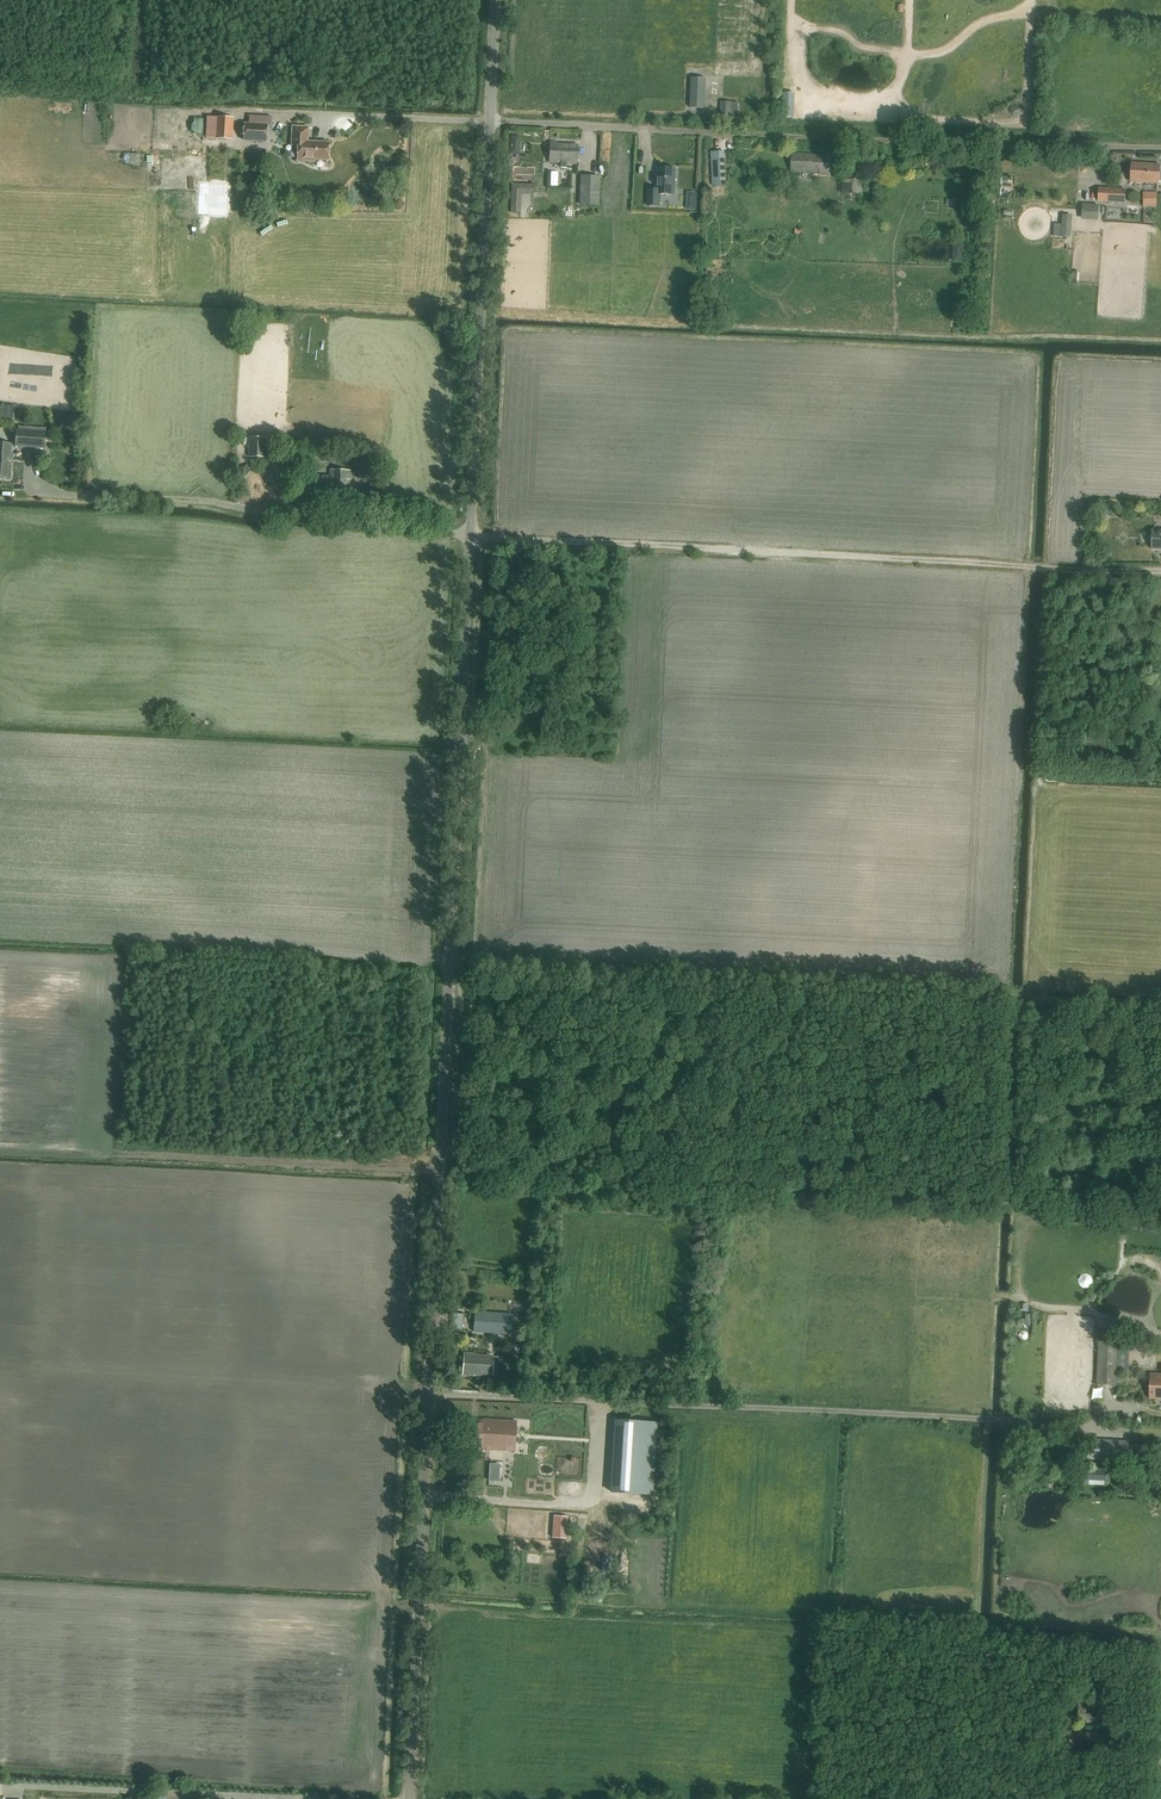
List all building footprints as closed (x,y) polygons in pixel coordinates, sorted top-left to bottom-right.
[(704,78),(692,78),(690,107),(702,108),(704,78)] [(754,88),(754,105),(763,105),(762,88),(754,88)] [(795,118),(796,91),(787,91),(786,118),(795,118)] [(731,102),(721,101),(721,116),(731,116),(731,102)] [(266,142),(267,125),(271,126),(272,116),(247,115),(246,124),(244,124),(243,140),(266,142)] [(216,117),(215,139),(230,140),(232,118),(216,117)] [(328,161),(329,143),(307,142),(308,127),(292,127),(291,146),(298,146),(297,161),(315,162),(315,160),(328,161)] [(549,163),(561,163),(561,168),(567,169),(567,163),(577,164),(578,144),(550,143),(549,163)] [(713,186),(726,186),(724,151),(712,152),(713,176),(712,176),(713,186)] [(829,174),(830,156),(792,153),(791,171),(819,172),(819,174),(829,174)] [(1159,184),(1160,165),(1132,163),(1131,182),(1159,184)] [(674,195),(676,169),(658,168),(657,189),(649,189),(648,206),(660,207),(660,194),(674,195)] [(598,189),(599,177),(578,176),(578,189),(598,189)] [(844,179),(843,194),(863,195),(863,180),(844,179)] [(209,215),(228,216),(229,186),(210,185),(209,215)] [(1125,189),(1119,189),(1100,187),(1099,201),(1124,203),(1125,189)] [(1144,207),(1156,206),(1156,193),(1144,193),(1144,207)] [(588,210),(589,194),(581,194),(579,209),(588,210)] [(1100,206),(1098,206),(1084,205),(1083,220),(1099,221),(1100,206)] [(566,209),(566,218),(590,220),(590,210),(566,209)] [(1071,238),(1072,216),(1062,215),(1061,237),(1071,238)] [(3,403),(1,418),(13,420),(15,405),(3,403)] [(74,413),(62,420),(67,429),(79,422),(74,413)] [(44,448),(45,432),(16,430),(14,446),(44,448)] [(264,438),(249,437),(249,457),(263,457),(264,438)] [(9,478),(10,462),(8,462),(9,455),(11,455),(12,443),(0,442),(0,477),(9,478)] [(375,456),(360,455),(358,480),(374,481),(375,456)] [(391,482),(392,469),(382,468),(381,481),(391,482)] [(322,490),(329,490),(329,498),(352,499),(352,487),(350,487),(351,471),(330,470),(330,477),(323,477),(321,479),(320,488),(322,490)] [(1097,516),(1103,521),(1108,515),(1101,510),(1097,516)] [(1153,530),(1152,549),(1160,550),(1160,531),(1153,530)] [(1152,691),(1160,691),(1160,681),(1152,681),(1152,691)] [(523,1314),(523,1323),(529,1323),(530,1314),(532,1314),(533,1306),(527,1306),(527,1314),(523,1314)] [(474,1332),(510,1335),(511,1333),(518,1334),(519,1316),(512,1315),(512,1313),(475,1311),(474,1332)] [(453,1314),(452,1325),(462,1326),(463,1315),(453,1314)] [(1098,1332),(1097,1384),(1117,1385),(1114,1332),(1114,1320),(1103,1320),(1103,1332),(1098,1332)] [(494,1356),(475,1355),(475,1353),(464,1353),(463,1375),(475,1375),(493,1376),(493,1375),(501,1375),(502,1357),(494,1356)] [(1150,1374),(1149,1399),(1150,1399),(1150,1398),(1160,1399),(1160,1398),(1160,1374),(1150,1374)] [(517,1404),(498,1403),(497,1420),(483,1419),(483,1424),(463,1423),(462,1443),(480,1444),(480,1449),(499,1450),(499,1458),(489,1458),(487,1493),(507,1495),(506,1496),(518,1497),(518,1490),(553,1492),(554,1470),(583,1471),(586,1417),(538,1415),(538,1420),(528,1419),(527,1429),(516,1429),(517,1404)] [(657,1422),(616,1420),(612,1492),(652,1494),(657,1422)] [(1128,1461),(1129,1441),(1088,1439),(1088,1459),(1128,1461)] [(1107,1481),(1108,1470),(1090,1470),(1089,1481),(1107,1481)] [(568,1516),(559,1516),(558,1530),(552,1530),(552,1538),(566,1538),(568,1516)] [(1102,1721),(1103,1706),(1079,1705),(1079,1719),(1102,1721)]
